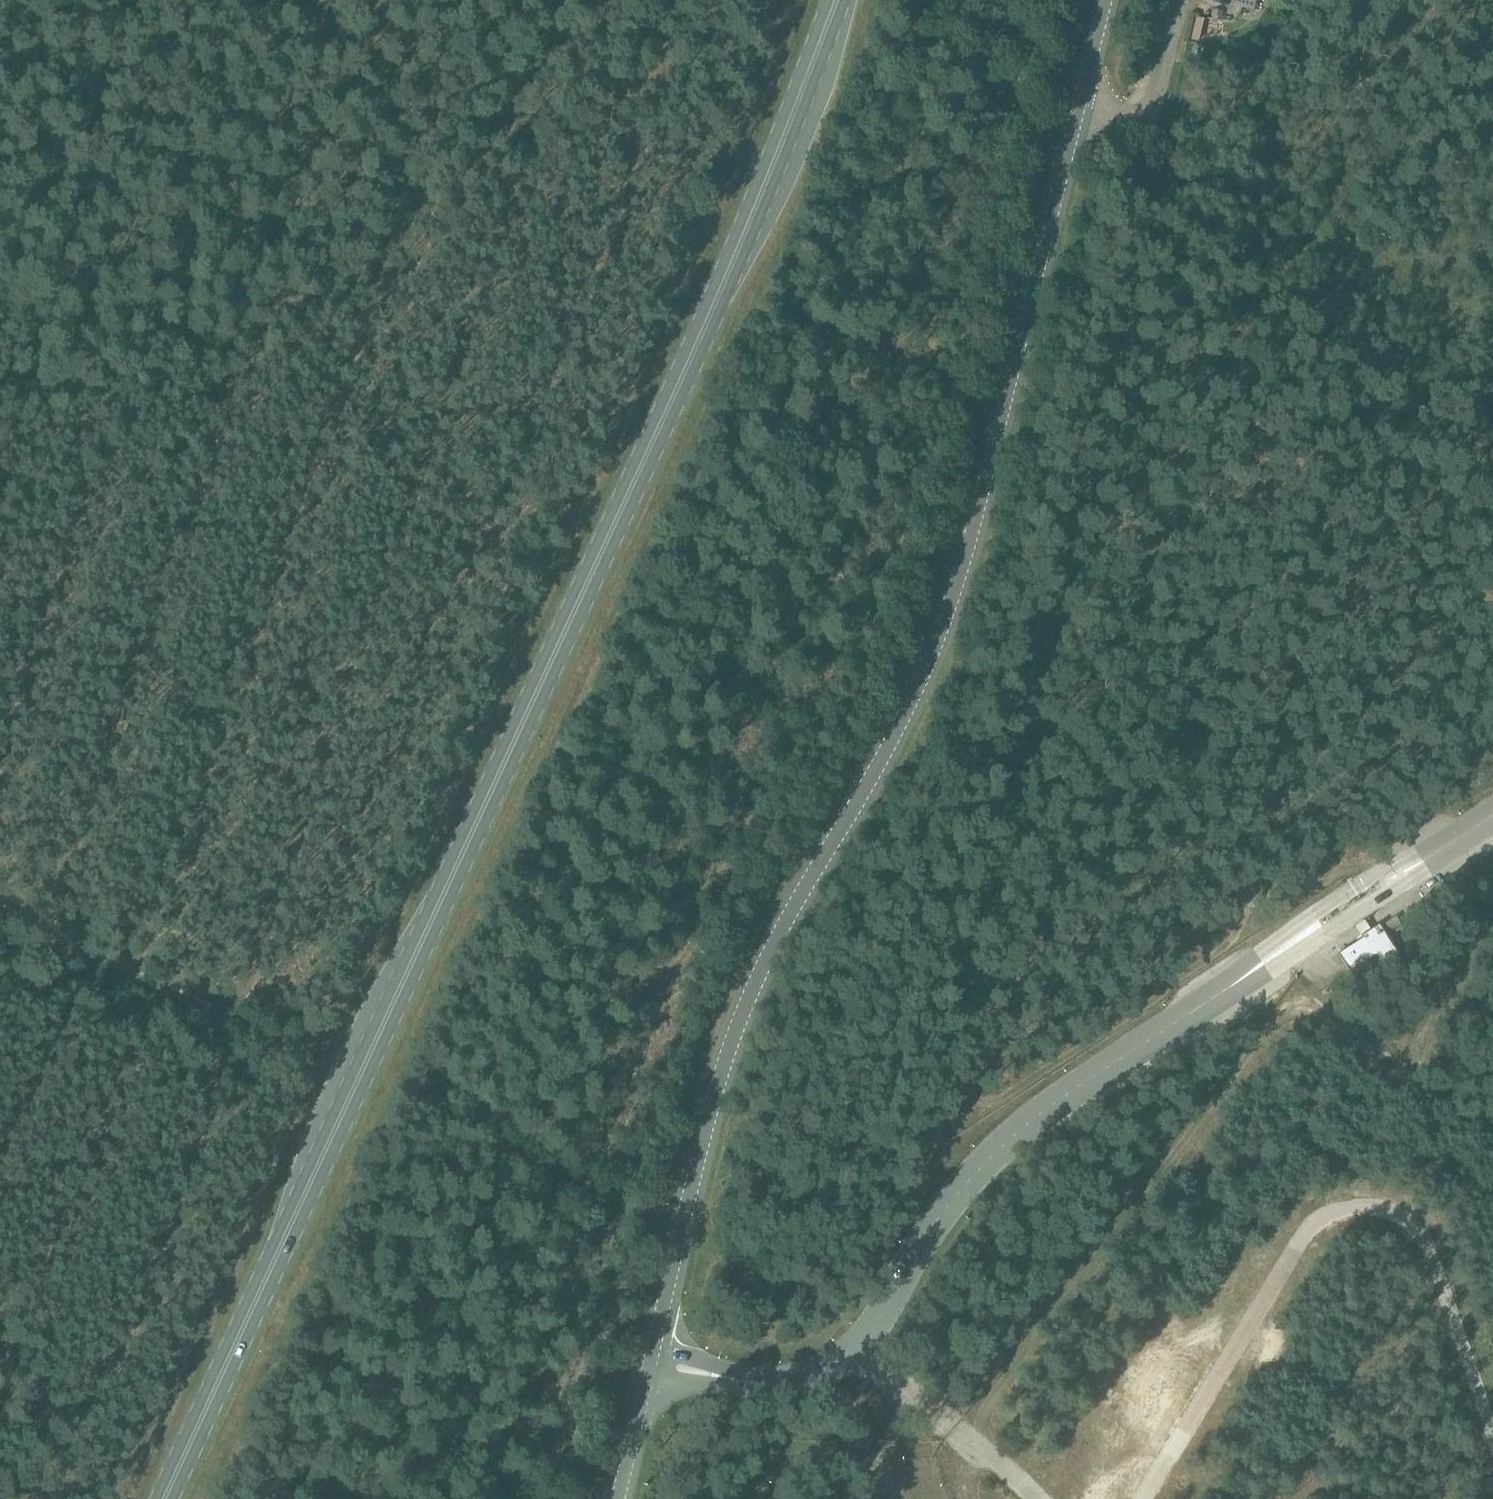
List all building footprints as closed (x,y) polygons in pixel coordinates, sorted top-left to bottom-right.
[(1263,0),(1234,0),(1232,7),(1260,13),(1263,0)] [(1363,937),(1339,953),(1351,972),(1376,956),(1381,964),(1399,952),(1380,924),(1368,932),(1366,933),(1365,934),(1362,935),(1363,937)]
